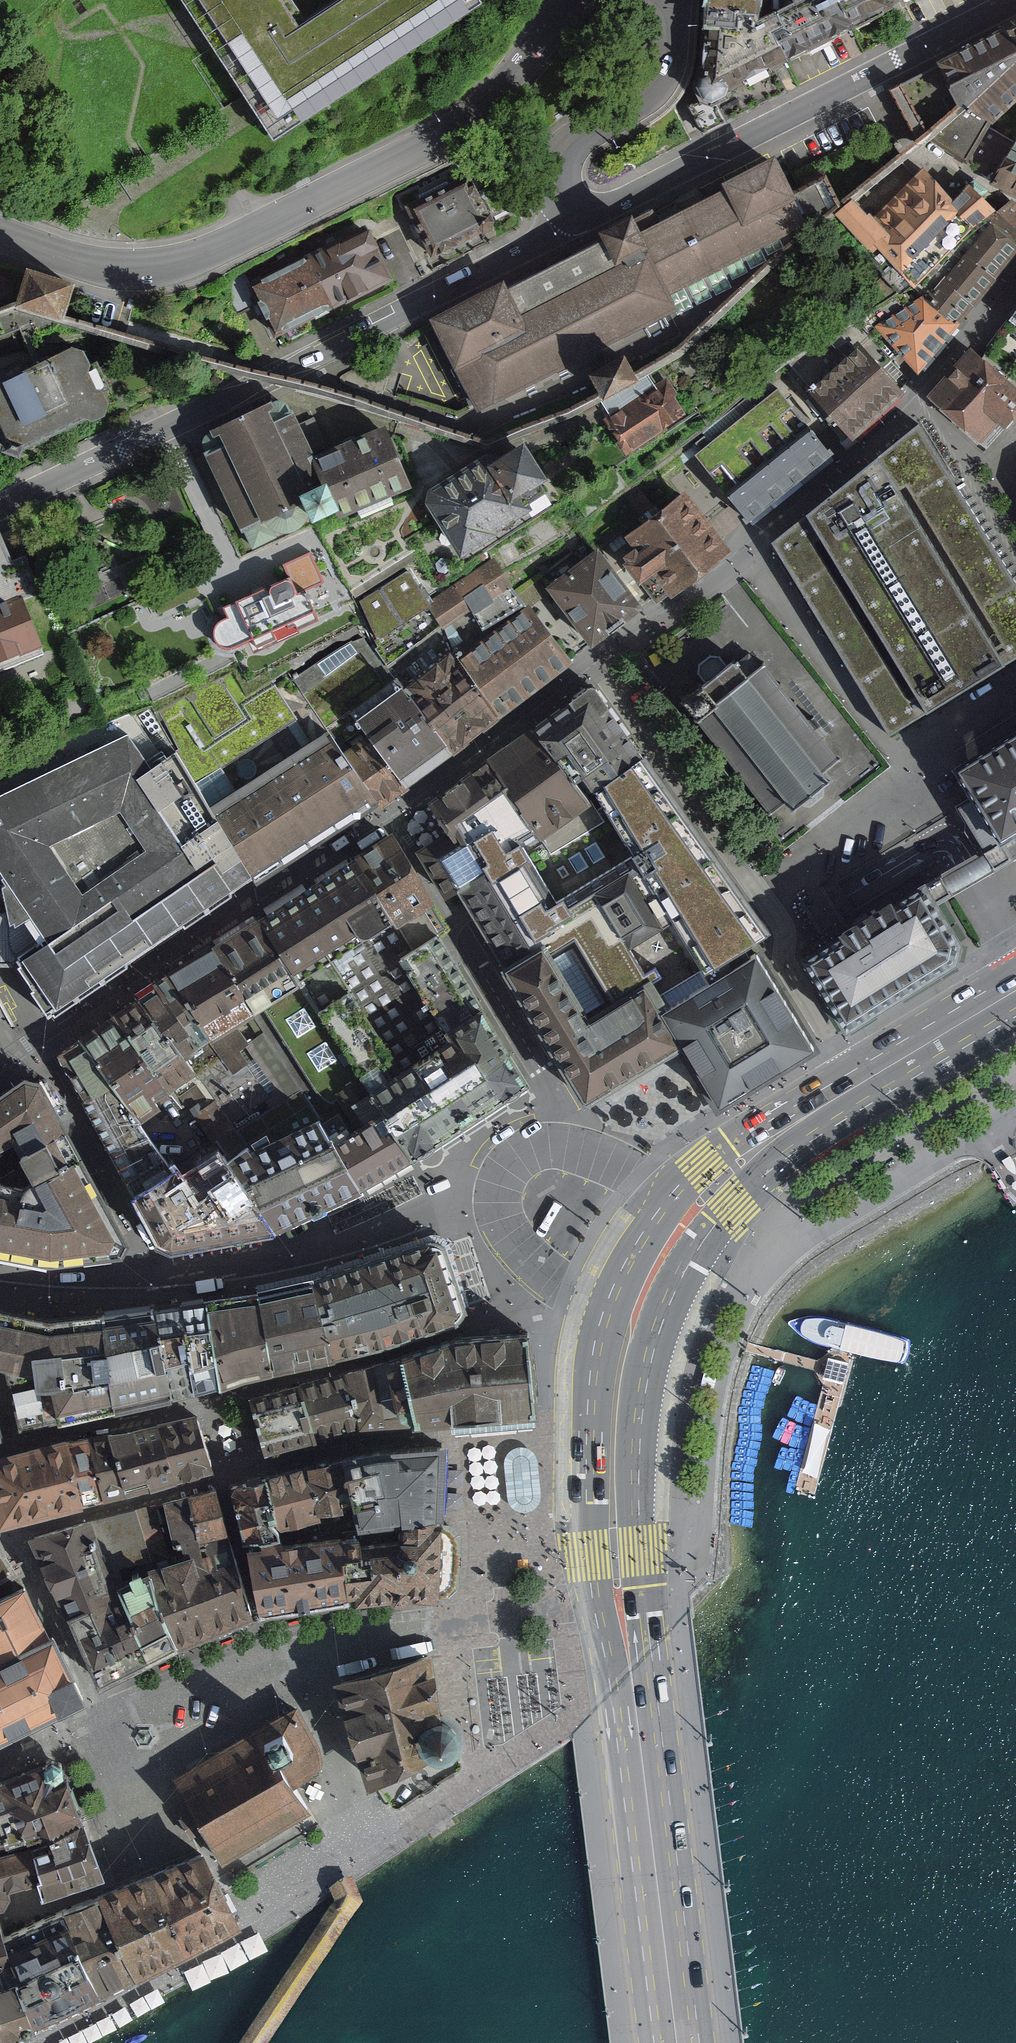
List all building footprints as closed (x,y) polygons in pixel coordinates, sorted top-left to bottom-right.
[(266,145),(477,9),(471,0),(339,0),(299,26),(283,0),(172,0),(266,145)] [(699,33),(742,29),(749,0),(699,0),(699,33)] [(766,17),(787,61),(812,49),(828,41),(808,0),(779,0),(779,12),(766,17)] [(828,41),(851,30),(887,13),(880,0),(808,0),(828,41)] [(742,29),(699,33),(696,82),(688,87),(694,102),(687,106),(700,136),(788,92),(775,66),(781,63),(787,61),(766,17),(742,29)] [(997,33),(1015,50),(1015,24),(997,33)] [(926,134),(963,162),(983,127),(1015,97),(1015,50),(997,33),(933,65),(945,88),(939,92),(952,113),(926,134)] [(1012,142),(989,182),(1015,197),(1015,144),(1012,142)] [(713,198),(626,241),(619,227),(583,244),(587,252),(495,297),(493,291),(438,318),(480,403),(662,315),(653,297),(796,227),(766,165),(710,192),(713,198)] [(480,171),(406,207),(433,261),(506,225),(480,171)] [(865,224),(844,200),(825,216),(881,280),(951,219),(940,210),(949,201),(943,193),(925,173),(865,224)] [(940,210),(951,219),(974,241),(987,228),(996,217),(962,186),(949,201),(940,210)] [(987,228),(1015,252),(1015,213),(1007,206),(996,217),(987,228)] [(371,223),(312,252),(337,304),(397,275),(371,223)] [(961,258),(992,284),(1015,256),(1015,252),(987,228),(974,241),(961,258)] [(249,282),(275,334),(337,304),(312,252),(249,282)] [(920,306),(951,333),(992,284),(961,258),(920,306)] [(75,290),(28,275),(17,311),(64,325),(75,290)] [(873,333),(912,376),(951,333),(920,306),(916,303),(873,333)] [(1015,388),(1015,311),(982,357),(1015,388)] [(25,450),(92,417),(100,419),(112,413),(117,400),(112,391),(103,388),(94,370),(98,359),(93,349),(79,345),(32,368),(29,362),(0,376),(0,428),(9,446),(8,450),(23,455),(25,450)] [(905,389),(866,345),(808,395),(847,440),(905,389)] [(975,350),(928,400),(985,452),(1015,419),(1015,388),(982,357),(975,350)] [(629,388),(616,362),(580,381),(592,406),(629,388)] [(602,420),(625,455),(687,415),(664,379),(602,420)] [(698,454),(752,519),(835,451),(781,386),(698,454)] [(315,496),(335,487),(320,456),(299,411),(283,419),(276,403),(222,428),(231,447),(211,456),(247,533),(271,521),(276,529),(286,533),(299,532),(309,524),(313,512),(311,504),(317,501),(315,496)] [(395,424),(320,456),(335,487),(315,496),(317,501),(325,519),(352,507),(355,513),(421,485),(395,424)] [(894,730),(1015,658),(1015,580),(922,425),(854,482),(775,547),(894,730)] [(464,478),(435,495),(471,556),(562,503),(548,479),(561,472),(544,443),(506,465),(501,457),(464,478)] [(667,566),(680,585),(732,548),(691,491),(669,507),(653,484),(639,493),(655,515),(636,529),(647,544),(635,553),(652,576),(667,566)] [(0,533),(0,597),(32,584),(21,557),(14,559),(2,532),(0,533)] [(548,590),(591,646),(645,605),(602,549),(548,590)] [(452,641),(463,656),(531,606),(498,561),(429,611),(452,641)] [(237,599),(256,647),(324,621),(312,590),(305,593),(298,575),(237,599)] [(47,645),(28,597),(0,608),(0,663),(47,645)] [(531,606),(463,656),(505,714),(574,664),(531,606)] [(452,641),(402,678),(455,751),(505,714),(463,656),(452,641)] [(754,648),(683,702),(770,815),(787,801),(795,811),(831,784),(824,774),(841,761),(754,648)] [(354,712),(370,734),(408,785),(455,751),(402,678),(354,712)] [(608,690),(546,729),(578,780),(587,775),(597,790),(650,757),(608,690)] [(51,1011),(255,878),(210,809),(147,711),(0,775),(0,871),(5,878),(11,912),(0,913),(0,963),(21,961),(51,1011)] [(546,729),(496,760),(515,790),(541,831),(546,839),(596,808),(578,780),(546,729)] [(210,809),(255,878),(376,799),(345,751),(331,730),(210,809)] [(1002,864),(1015,855),(1015,732),(957,767),(973,794),(959,802),(984,843),(989,843),(1002,864)] [(370,734),(345,751),(376,799),(381,805),(408,785),(370,734)] [(650,757),(597,790),(623,832),(638,855),(629,860),(667,920),(675,915),(708,967),(751,939),(761,933),(676,799),(650,757)] [(485,767),(478,772),(497,801),(504,797),(515,790),(496,760),(485,767)] [(433,800),(451,829),(463,822),(497,801),(478,772),(433,800)] [(546,839),(541,831),(530,837),(522,842),(561,903),(595,881),(608,874),(629,860),(638,855),(623,832),(597,790),(587,775),(578,780),(596,808),(546,839)] [(504,797),(497,801),(463,822),(493,871),(543,949),(547,947),(576,929),(614,990),(650,968),(633,941),(595,881),(561,903),(522,842),(530,837),(541,831),(515,790),(504,797)] [(451,829),(423,848),(453,896),(459,892),(493,871),(463,822),(451,829)] [(359,859),(379,892),(414,871),(394,838),(359,859)] [(934,878),(946,898),(973,882),(1002,864),(989,843),(962,860),(934,878)] [(314,887),(261,921),(300,982),(355,949),(398,923),(379,892),(359,859),(314,887)] [(608,874),(595,881),(633,941),(646,933),(667,920),(629,860),(608,874)] [(433,902),(414,871),(379,892),(398,923),(425,907),(433,902)] [(509,971),(543,949),(493,871),(459,892),(468,906),(509,971)] [(806,958),(848,1025),(976,946),(946,898),(934,878),(806,958)] [(425,907),(398,923),(415,950),(402,958),(451,1035),(489,1011),(425,907)] [(646,933),(633,941),(650,968),(666,993),(679,985),(708,967),(675,915),(667,920),(646,933)] [(261,921),(216,952),(258,1016),(304,987),(300,982),(261,921)] [(304,987),(375,1092),(415,1067),(456,1042),(451,1035),(402,958),(415,950),(398,923),(355,949),(300,982),(304,987)] [(679,985),(666,993),(656,999),(683,1042),(692,1056),(722,1104),(818,1044),(751,939),(708,967),(679,985)] [(543,949),(509,971),(569,1065),(591,1100),(683,1042),(656,999),(666,993),(650,968),(614,990),(586,1008),(547,947),(543,949)] [(216,952),(174,980),(214,1040),(235,1071),(247,1063),(240,1052),(247,1047),(235,1030),(258,1016),(216,952)] [(174,980),(143,1002),(183,1060),(214,1040),(174,980)] [(143,1002),(117,1020),(170,1095),(195,1077),(183,1060),(143,1002)] [(375,1092),(391,1116),(418,1161),(460,1136),(537,1087),(489,1011),(451,1035),(456,1042),(415,1067),(375,1092)] [(118,1088),(141,1122),(162,1109),(158,1101),(170,1095),(117,1020),(84,1042),(118,1088)] [(88,1104),(118,1088),(84,1042),(62,1057),(88,1104)] [(31,1081),(0,1102),(0,1150),(15,1142),(22,1157),(68,1133),(42,1083),(31,1081)] [(88,1104),(138,1198),(175,1176),(141,1122),(118,1088),(88,1104)] [(340,1116),(325,1124),(366,1192),(405,1169),(418,1161),(391,1116),(359,1135),(354,1128),(349,1131),(340,1116)] [(249,1149),(231,1164),(277,1233),(366,1192),(325,1124),(323,1122),(254,1154),(249,1149)] [(68,1133),(22,1157),(37,1185),(83,1161),(68,1133)] [(175,1176),(138,1198),(165,1248),(176,1251),(277,1233),(231,1164),(227,1156),(182,1184),(175,1176)] [(0,1186),(0,1189),(0,1256),(52,1267),(124,1258),(128,1248),(83,1161),(37,1185),(27,1192),(0,1186)] [(439,1246),(386,1259),(405,1335),(458,1322),(439,1246)] [(386,1259),(317,1276),(335,1352),(405,1335),(386,1259)] [(317,1276),(257,1291),(275,1367),(335,1352),(317,1276)] [(257,1291),(205,1304),(224,1380),(242,1375),(275,1367),(257,1291)] [(205,1304),(157,1312),(172,1394),(192,1390),(224,1380),(205,1304)] [(6,1370),(22,1431),(114,1408),(105,1318),(54,1323),(0,1311),(0,1369),(6,1370)] [(157,1312),(105,1318),(114,1408),(172,1394),(157,1312)] [(402,1351),(418,1420),(447,1417),(458,1416),(532,1409),(526,1329),(456,1332),(446,1333),(402,1351)] [(418,1420),(402,1351),(346,1372),(360,1427),(418,1420)] [(360,1427),(346,1372),(304,1383),(318,1437),(340,1432),(360,1427)] [(318,1437),(304,1383),(248,1397),(262,1451),(305,1441),(318,1437)] [(198,1412),(158,1422),(172,1478),(173,1478),(212,1468),(198,1412)] [(157,1422),(131,1428),(146,1486),(172,1478),(158,1422),(157,1422)] [(131,1428),(69,1442),(85,1503),(146,1486),(131,1428)] [(0,1458),(0,1528),(85,1503),(69,1442),(67,1434),(0,1458)] [(358,1456),(343,1459),(355,1509),(360,1527),(402,1522),(431,1519),(431,1513),(442,1513),(444,1441),(402,1443),(402,1449),(394,1448),(381,1450),(358,1456)] [(511,1503),(517,1509),(526,1511),(534,1507),(540,1501),(541,1492),(538,1460),(535,1452),(528,1446),(520,1445),(512,1448),(506,1455),(505,1463),(508,1495),(511,1503)] [(326,1464),(307,1468),(320,1518),(355,1509),(343,1459),(326,1464)] [(293,1472),(266,1478),(278,1529),(320,1518),(307,1468),(293,1472)] [(238,1517),(244,1543),(279,1534),(278,1529),(266,1478),(231,1487),(238,1517)] [(216,1488),(188,1495),(201,1543),(227,1536),(216,1488)] [(188,1495),(164,1501),(177,1549),(183,1548),(201,1543),(188,1495)] [(158,1504),(137,1510),(152,1559),(172,1553),(158,1504)] [(91,1521),(114,1588),(124,1583),(119,1567),(152,1559),(137,1510),(91,1521)] [(402,1522),(401,1544),(402,1602),(434,1595),(435,1589),(443,1589),(448,1586),(451,1580),(452,1541),(449,1534),(444,1530),(437,1530),(437,1519),(431,1519),(402,1522)] [(117,1594),(114,1588),(91,1521),(28,1540),(64,1618),(117,1594)] [(251,1617),(227,1536),(201,1543),(183,1548),(185,1561),(158,1567),(144,1573),(179,1652),(251,1617)] [(251,1566),(260,1616),(348,1603),(342,1537),(283,1548),(282,1542),(248,1547),(251,1566)] [(360,1537),(342,1537),(348,1603),(402,1602),(401,1544),(362,1548),(360,1537)] [(15,1577),(0,1556),(0,1584),(15,1577)] [(96,1690),(179,1652),(144,1573),(124,1583),(114,1588),(117,1594),(64,1618),(76,1645),(96,1690)] [(47,1637),(25,1591),(0,1603),(0,1659),(47,1637)] [(51,1634),(47,1637),(0,1659),(0,1744),(42,1724),(85,1703),(51,1634)] [(367,1783),(375,1779),(429,1749),(437,1751),(444,1751),(448,1750),(452,1748),(455,1745),(459,1741),(460,1737),(461,1733),(462,1729),(461,1725),(460,1721),(457,1717),(455,1714),(451,1711),(447,1709),(442,1708),(432,1645),(333,1674),(343,1705),(367,1783)] [(188,1767),(174,1775),(197,1817),(216,1853),(221,1862),(285,1824),(311,1809),(294,1779),(315,1767),(321,1764),(323,1754),(322,1743),(298,1702),(188,1767)] [(0,1783),(0,1812),(13,1848),(36,1840),(78,1825),(58,1768),(50,1765),(0,1783)] [(13,1848),(0,1812),(0,1853),(13,1848)] [(99,1875),(78,1825),(36,1840),(38,1848),(27,1852),(33,1885),(37,1898),(42,1896),(99,1875)] [(27,1852),(0,1859),(0,1906),(4,1896),(4,1893),(4,1889),(33,1885),(27,1852)] [(150,1880),(183,1958),(239,1929),(213,1879),(203,1859),(187,1865),(150,1880)] [(363,1902),(354,1882),(353,1879),(342,1885),(330,1892),(332,1896),(335,1903),(240,2042),(268,2042),(363,1902)] [(183,1958),(150,1880),(136,1885),(108,1896),(95,1901),(131,1984),(183,1958)] [(131,1984),(95,1901),(61,1916),(97,2001),(131,1984)] [(97,2001),(61,1916),(26,1930),(0,1941),(1,1964),(30,2032),(97,2001)] [(0,1941),(0,2042),(4,2042),(30,2032),(1,1964),(0,1941)]
